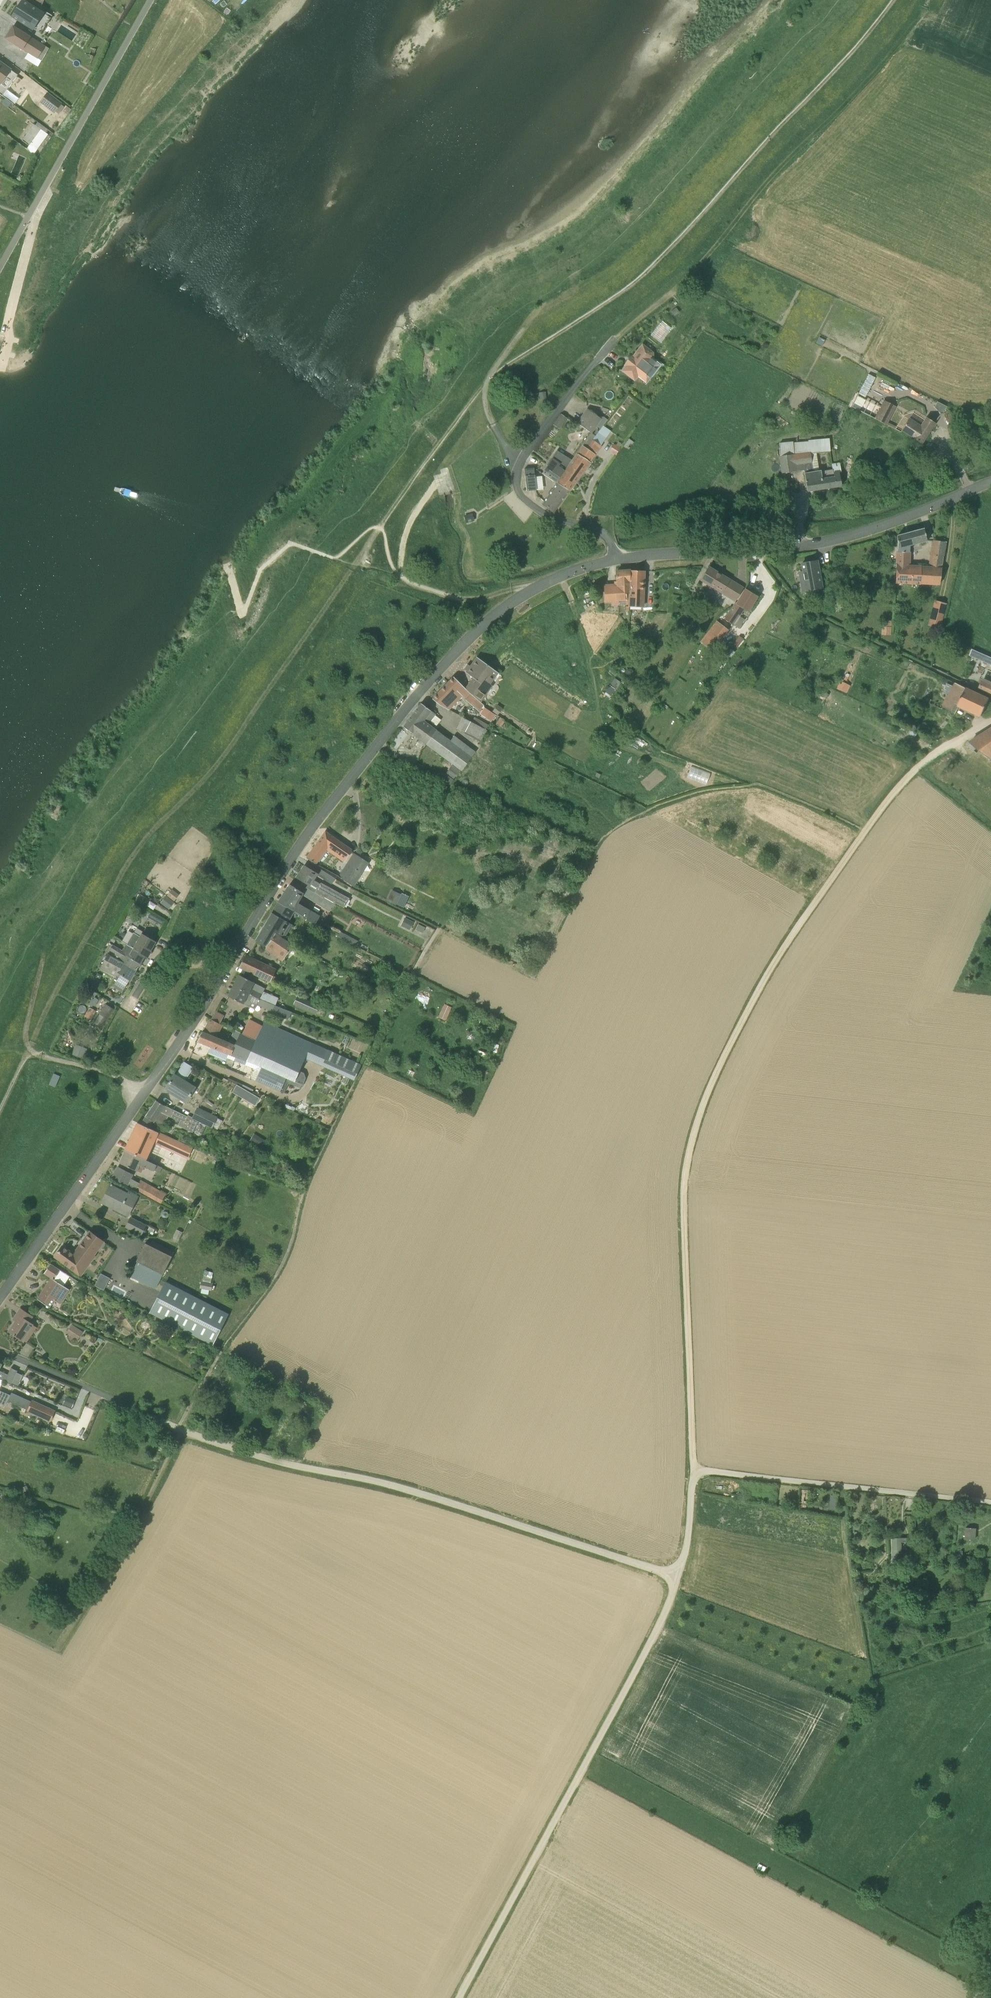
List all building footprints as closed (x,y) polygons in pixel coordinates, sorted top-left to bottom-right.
[(40,35),(50,19),(44,14),(45,12),(42,5),(32,0),(24,0),(20,7),(18,6),(11,17),(40,35)] [(45,67),(50,71),(51,70),(56,73),(60,68),(63,70),(68,61),(31,36),(13,27),(5,38),(23,50),(28,53),(24,59),(38,67),(41,61),(42,61),(47,53),(53,56),(45,67)] [(2,96),(17,75),(10,71),(11,69),(0,61),(0,95),(2,96)] [(48,93),(40,103),(54,114),(56,112),(58,114),(64,108),(61,105),(62,103),(48,93)] [(22,141),(29,146),(27,149),(26,148),(25,149),(37,157),(54,135),(38,122),(35,126),(26,119),(18,129),(26,135),(22,141)] [(634,380),(654,355),(643,346),(622,371),(634,380)] [(868,393),(876,378),(868,374),(861,389),(868,393)] [(859,410),(864,399),(857,395),(852,407),(859,410)] [(888,424),(897,407),(885,400),(876,418),(888,424)] [(938,400),(935,406),(943,411),(946,404),(938,400)] [(597,426),(602,419),(588,409),(582,416),(597,426)] [(595,428),(597,426),(582,416),(577,423),(591,433),(595,428)] [(902,431),(908,435),(921,443),(935,422),(926,417),(920,426),(916,423),(909,420),(902,431)] [(561,424),(556,420),(553,425),(558,429),(561,424)] [(600,446),(605,438),(603,436),(598,432),(592,440),(600,446)] [(629,449),(634,442),(629,438),(623,445),(629,449)] [(804,471),(807,489),(841,483),(835,449),(829,450),(829,445),(830,445),(829,438),(824,439),(824,445),(820,446),(818,439),(792,443),(794,454),(780,455),(782,473),(788,472),(804,471)] [(611,451),(618,453),(620,446),(613,444),(611,451)] [(569,491),(594,454),(583,446),(558,482),(557,482),(569,491)] [(570,460),(558,452),(543,473),(556,482),(570,460)] [(527,491),(536,490),(534,468),(528,468),(529,475),(525,476),(527,491)] [(569,491),(557,482),(542,503),(554,511),(569,491)] [(465,513),(466,520),(474,519),(473,512),(465,513)] [(909,552),(910,546),(927,541),(924,528),(897,535),(897,548),(896,565),(910,565),(910,552),(909,552)] [(942,567),(945,541),(933,540),(929,566),(942,567)] [(802,563),(803,572),(797,573),(801,592),(812,590),(813,598),(822,596),(821,588),(822,588),(817,561),(802,563)] [(942,567),(929,566),(910,565),(896,565),(896,582),(940,584),(942,567)] [(727,593),(734,582),(708,568),(702,578),(727,593)] [(606,601),(627,599),(626,593),(629,592),(629,585),(631,570),(616,571),(617,581),(617,583),(616,583),(616,587),(605,588),(606,601)] [(642,607),(643,570),(631,570),(629,585),(629,592),(628,606),(629,606),(629,612),(634,612),(634,607),(642,607)] [(757,596),(745,589),(732,609),(739,614),(743,608),(748,611),(757,596)] [(939,626),(946,601),(934,598),(928,623),(939,626)] [(732,624),(739,614),(732,609),(731,609),(725,619),(723,618),(719,623),(727,630),(732,623),(732,624)] [(699,641),(711,651),(728,630),(727,630),(719,623),(716,620),(699,641)] [(882,626),(881,635),(891,635),(891,627),(882,626)] [(738,647),(744,638),(739,636),(734,643),(738,647)] [(970,655),(990,665),(990,657),(972,649),(970,655)] [(480,702),(492,685),(490,683),(498,672),(477,657),(465,672),(473,678),(465,688),(471,693),(480,702)] [(466,698),(471,693),(465,688),(453,676),(432,699),(440,705),(448,710),(449,709),(462,695),(466,698)] [(984,678),(978,689),(990,695),(990,681),(984,678)] [(840,680),(838,689),(849,691),(851,683),(840,680)] [(981,715),(989,698),(955,683),(945,704),(944,706),(956,712),(959,705),(981,715)] [(478,711),(483,705),(480,702),(471,693),(466,698),(465,699),(478,711)] [(413,713),(436,730),(436,729),(432,726),(427,722),(428,720),(430,721),(436,714),(421,703),(413,713)] [(497,713),(501,707),(496,704),(492,710),(497,713)] [(403,726),(425,743),(436,730),(413,713),(403,726)] [(480,740),(486,729),(461,715),(455,727),(480,740)] [(436,729),(436,730),(425,743),(462,770),(476,751),(455,735),(451,740),(436,729)] [(971,742),(990,758),(990,729),(971,742)] [(974,751),(976,747),(970,742),(967,746),(974,751)] [(305,859),(317,866),(327,851),(344,862),(352,851),(325,832),(305,859)] [(353,885),(367,862),(357,856),(351,865),(347,863),(339,876),(353,885)] [(315,892),(321,884),(314,880),(318,874),(304,866),(297,877),(308,884),(306,887),(315,892)] [(344,907),(348,898),(321,883),(321,884),(315,892),(325,898),(325,897),(328,898),(334,902),(344,907)] [(315,924),(321,914),(301,902),(305,894),(289,884),(279,902),(296,912),(315,924)] [(171,889),(167,893),(174,899),(178,894),(171,889)] [(168,908),(173,901),(165,894),(159,902),(168,908)] [(334,902),(328,898),(323,907),(329,910),(334,902)] [(138,906),(133,903),(129,910),(134,912),(138,906)] [(268,949),(295,913),(278,903),(270,917),(255,940),(268,949)] [(410,929),(413,921),(404,917),(401,925),(410,929)] [(338,933),(327,927),(326,930),(366,951),(368,948),(356,942),(358,940),(340,931),(338,933)] [(139,937),(134,934),(125,948),(144,956),(147,958),(151,951),(150,951),(155,941),(141,933),(139,937)] [(293,945),(280,936),(270,949),(284,959),(293,945)] [(123,950),(113,944),(112,945),(141,962),(144,956),(125,948),(124,947),(123,950)] [(136,970),(141,962),(112,945),(110,950),(119,956),(117,959),(121,962),(136,970)] [(115,972),(121,962),(117,959),(108,954),(100,968),(111,974),(113,971),(115,972)] [(270,981),(276,970),(245,956),(240,967),(270,981)] [(130,979),(136,970),(121,962),(115,972),(119,974),(112,985),(122,991),(130,979)] [(95,988),(102,975),(96,972),(89,985),(95,988)] [(261,993),(257,991),(260,985),(246,978),(239,974),(233,985),(263,1000),(275,1005),(278,997),(262,991),(261,993)] [(355,992),(361,982),(350,977),(345,987),(355,992)] [(263,1000),(233,985),(228,996),(235,1000),(244,1004),(247,998),(257,1003),(257,1002),(261,1004),(263,1000)] [(319,1015),(323,1007),(297,996),(294,1004),(319,1015)] [(440,1017),(448,1020),(452,1006),(444,1003),(440,1017)] [(107,1019),(108,1019),(114,1009),(106,1004),(99,1014),(107,1019)] [(215,1011),(211,1019),(219,1023),(223,1016),(215,1011)] [(217,1037),(223,1026),(211,1019),(211,1018),(203,1032),(202,1031),(197,1041),(231,1054),(230,1056),(239,1059),(239,1058),(246,1061),(246,1060),(261,1067),(255,1080),(280,1092),(287,1078),(294,1082),(306,1056),(345,1073),(344,1076),(354,1081),(361,1064),(264,1021),(262,1026),(255,1040),(243,1034),(240,1032),(235,1044),(217,1037)] [(255,1040),(262,1026),(249,1020),(243,1034),(255,1040)] [(87,1049),(75,1044),(72,1054),(84,1058),(87,1049)] [(187,1082),(194,1068),(195,1064),(184,1059),(175,1075),(174,1074),(165,1089),(187,1102),(196,1088),(187,1082)] [(255,1104),(259,1098),(236,1084),(232,1090),(255,1104)] [(186,1115),(165,1106),(156,1100),(145,1117),(158,1124),(161,1124),(166,1115),(179,1121),(177,1125),(191,1131),(196,1119),(186,1114),(186,1115)] [(211,1126),(216,1116),(196,1106),(191,1116),(211,1126)] [(127,1150),(143,1158),(149,1147),(151,1140),(185,1155),(190,1147),(190,1146),(157,1131),(151,1129),(139,1122),(131,1139),(127,1150)] [(260,1149),(265,1140),(254,1133),(248,1141),(260,1149)] [(162,1167),(143,1158),(127,1150),(121,1163),(142,1173),(144,1167),(160,1173),(162,1167)] [(139,1183),(131,1179),(133,1175),(119,1167),(113,1178),(136,1190),(161,1203),(166,1193),(141,1180),(139,1183)] [(127,1193),(112,1185),(112,1184),(111,1183),(104,1197),(111,1200),(108,1206),(129,1216),(139,1195),(129,1190),(127,1193)] [(141,1235),(146,1223),(131,1215),(125,1228),(141,1235)] [(93,1255),(103,1241),(90,1232),(74,1254),(62,1246),(55,1256),(76,1272),(90,1253),(93,1255)] [(172,1257),(174,1252),(151,1240),(149,1245),(172,1257)] [(156,1289),(172,1257),(149,1245),(142,1242),(127,1275),(156,1289)] [(70,1276),(51,1263),(44,1273),(52,1279),(38,1299),(50,1307),(55,1300),(60,1304),(70,1289),(64,1285),(70,1276),(76,1281),(78,1278),(71,1274),(70,1276)] [(209,1294),(212,1276),(203,1275),(200,1293),(209,1294)] [(213,1344),(228,1314),(163,1282),(148,1311),(213,1344)] [(22,1339),(33,1323),(30,1321),(33,1317),(20,1308),(13,1319),(16,1321),(9,1331),(15,1336),(16,1335),(22,1339)] [(77,1339),(82,1332),(71,1325),(67,1332),(77,1339)] [(0,1371),(0,1379),(3,1380),(11,1384),(17,1371),(11,1368),(8,1374),(0,1371)] [(6,1406),(8,1401),(27,1409),(31,1400),(12,1392),(11,1395),(0,1391),(0,1404),(6,1406)] [(72,1408),(75,1400),(68,1397),(64,1405),(72,1408)] [(52,1420),(56,1411),(31,1400),(27,1409),(52,1420)] [(974,1539),(975,1529),(965,1528),(964,1538),(974,1539)] [(892,1562),(900,1561),(900,1537),(892,1538),(892,1562)]
